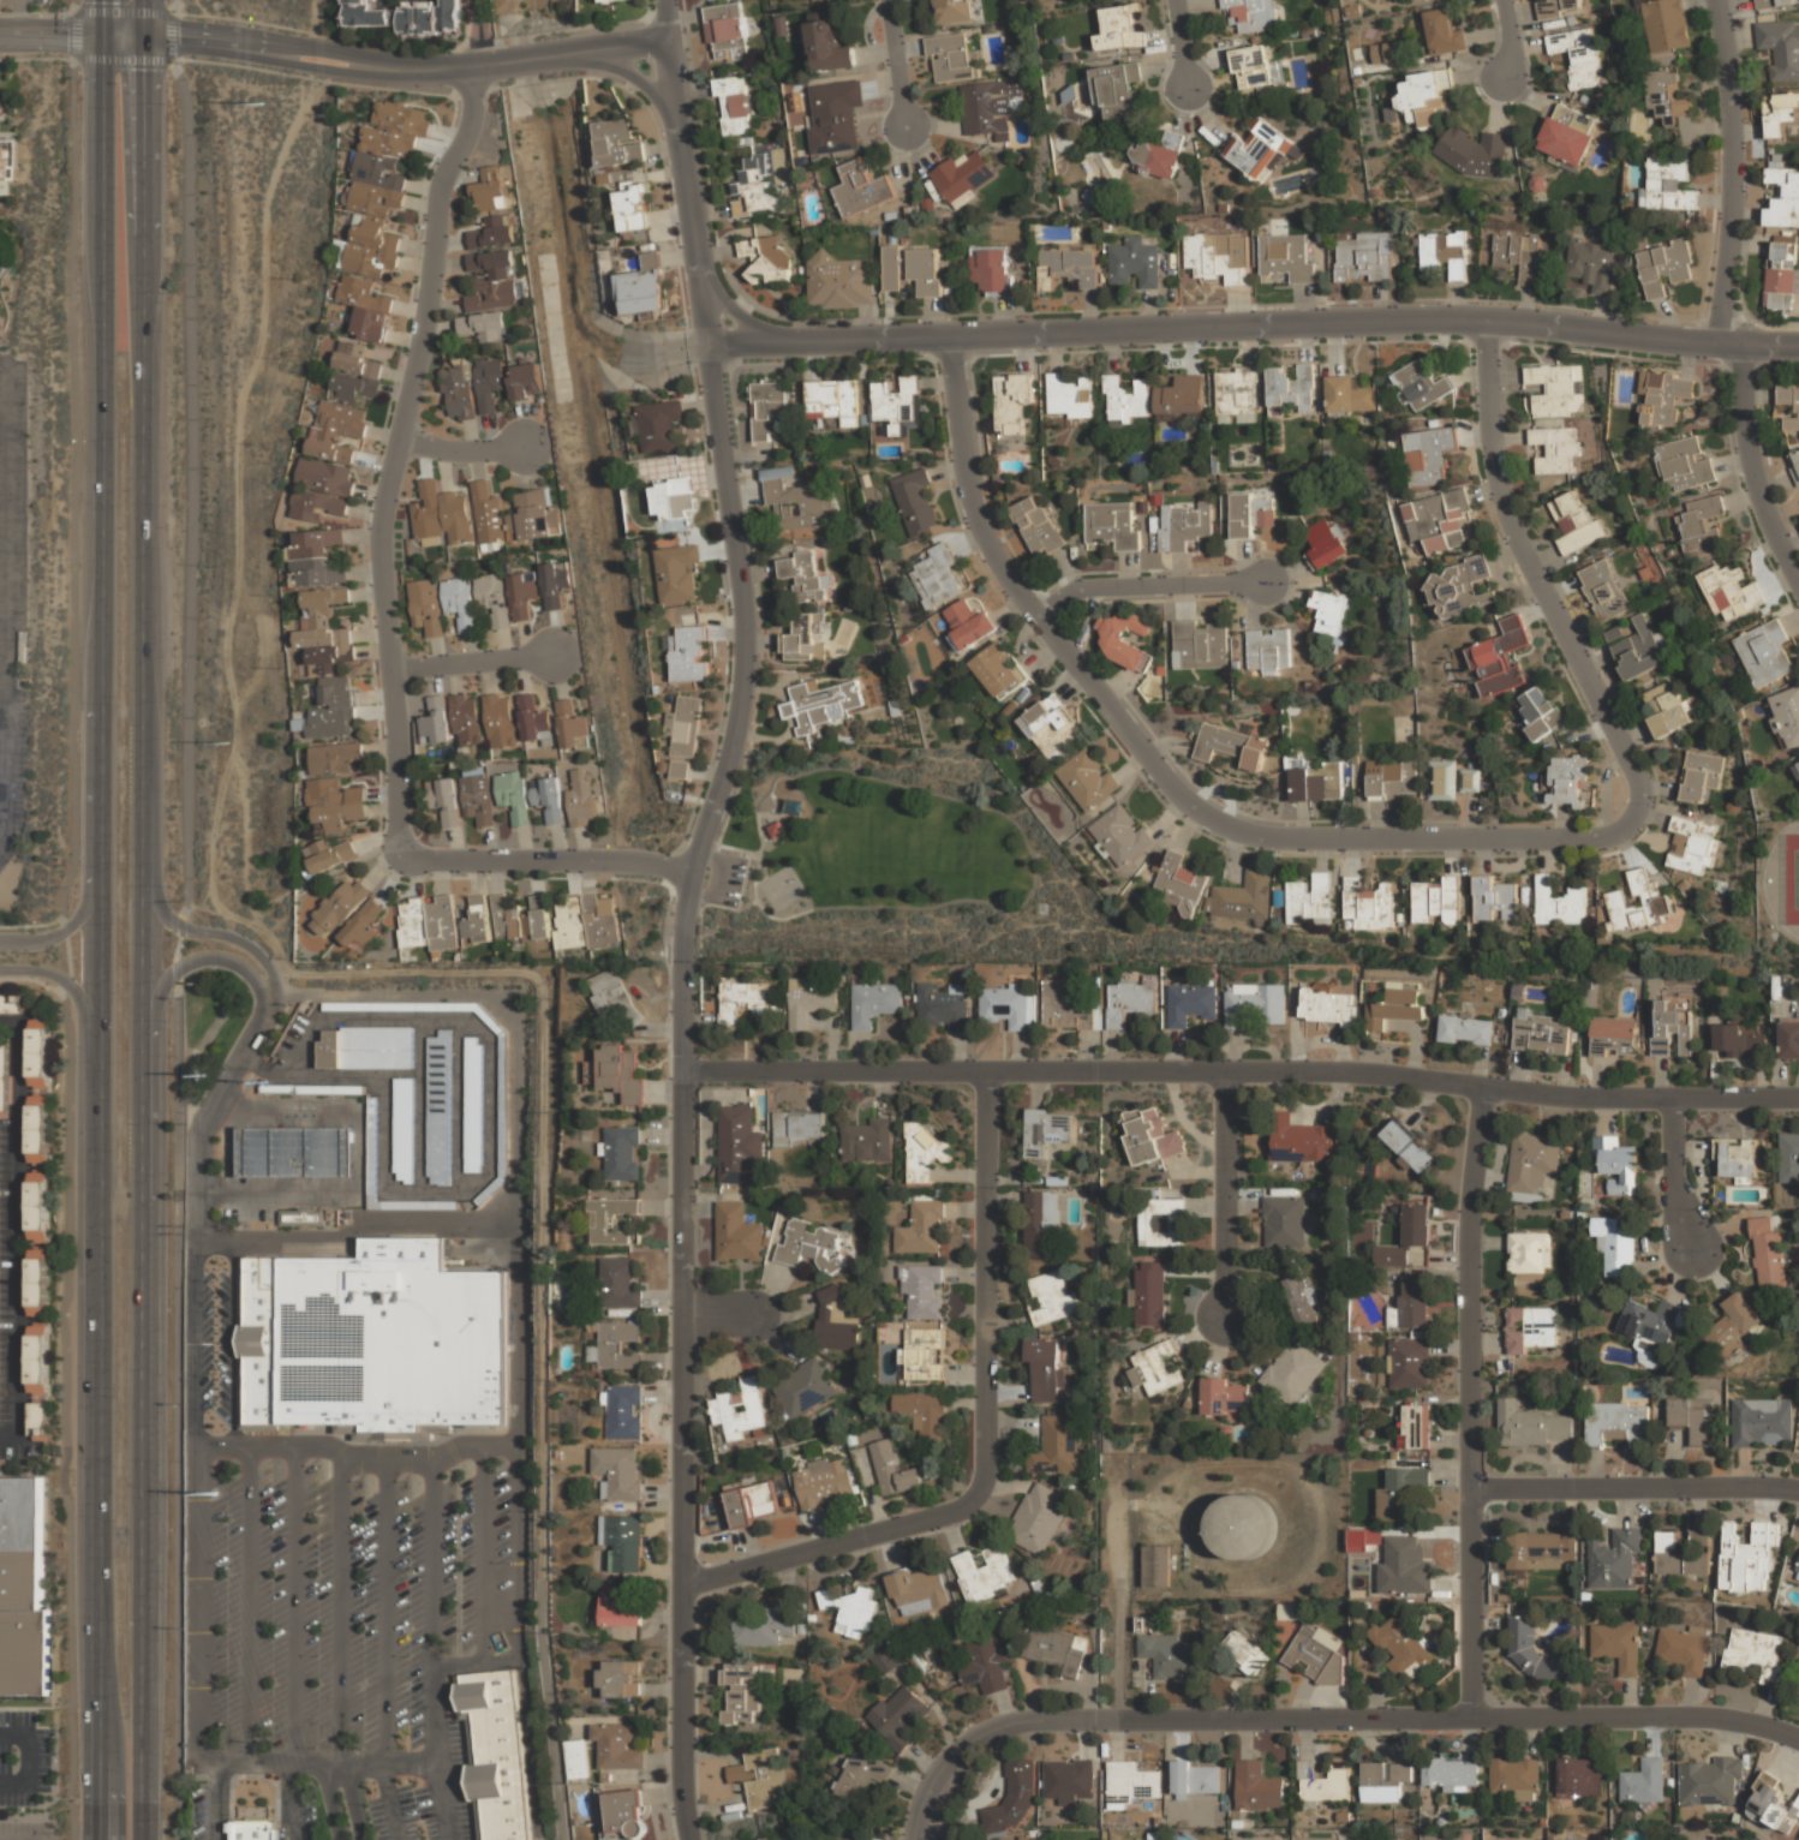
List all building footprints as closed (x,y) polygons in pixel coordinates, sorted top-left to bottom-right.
[(346,25),(402,26),(402,34),(459,34),(460,7),(375,7),(375,0),(346,0),(346,25)] [(974,0),(935,0),(938,25),(976,22),(974,0)] [(1227,23),(1238,22),(1239,32),(1278,28),(1274,0),(1224,0),(1227,23)] [(1582,10),(1580,0),(1537,0),(1540,17),(1582,10)] [(1640,1),(1648,54),(1691,49),(1684,0),(1651,0),(1640,1)] [(1798,3),(1798,0),(1755,0),(1757,10),(1798,3)] [(749,58),(746,1),(705,4),(710,60),(749,58)] [(1147,29),(1140,29),(1137,2),(1102,6),(1105,31),(1094,32),(1096,50),(1148,44),(1147,29)] [(1456,30),(1453,7),(1424,11),(1429,54),(1468,50),(1465,29),(1456,30)] [(859,66),(856,43),(842,46),(837,8),(812,12),(813,22),(806,23),(811,72),(859,66)] [(1757,47),(1770,47),(1771,79),(1798,79),(1798,18),(1756,20),(1757,47)] [(1547,32),(1549,55),(1566,53),(1570,88),(1603,83),(1596,26),(1547,32)] [(926,37),(933,83),(979,76),(975,48),(970,49),(967,31),(926,37)] [(1401,60),(1398,41),(1370,45),(1373,65),(1401,60)] [(1277,83),(1271,43),(1232,49),(1238,89),(1277,83)] [(1092,66),(1096,106),(1107,104),(1108,118),(1137,114),(1132,82),(1143,80),(1141,60),(1092,66)] [(1399,77),(1407,130),(1444,124),(1439,90),(1451,88),(1448,70),(1399,77)] [(1649,113),(1662,113),(1662,125),(1678,124),(1678,114),(1693,113),(1692,92),(1680,92),(1680,70),(1648,70),(1649,113)] [(713,78),(723,136),(754,130),(746,72),(713,78)] [(1022,78),(962,83),(966,136),(1009,132),(1008,112),(1024,110),(1022,78)] [(808,84),(815,154),(859,149),(855,107),(865,106),(862,79),(808,84)] [(1798,121),(1798,107),(1798,91),(1765,92),(1767,139),(1787,138),(1787,123),(1798,121)] [(808,128),(814,127),(812,113),(805,114),(803,92),(786,94),(789,126),(807,124),(808,128)] [(432,111),(377,100),(372,126),(364,125),(359,150),(411,160),(416,136),(426,138),(432,111)] [(1237,132),(1223,153),(1263,180),(1292,138),(1260,117),(1244,138),(1237,132)] [(1536,149),(1582,167),(1594,135),(1549,117),(1536,149)] [(630,118),(594,121),(599,165),(646,160),(644,142),(633,143),(630,118)] [(1504,174),(1507,135),(1481,132),(1481,133),(1444,130),(1440,168),(1504,174)] [(1175,178),(1187,139),(1170,133),(1166,145),(1137,136),(1128,163),(1175,178)] [(931,173),(950,205),(997,178),(978,145),(931,173)] [(0,146),(0,198),(10,198),(10,147),(0,146)] [(348,210),(388,218),(390,207),(401,209),(407,178),(385,174),(387,169),(396,170),(398,159),(357,151),(351,180),(354,180),(348,210)] [(779,209),(778,193),(770,193),(765,153),(745,154),(746,168),(739,169),(740,180),(731,181),(734,214),(779,209)] [(832,185),(843,216),(897,198),(889,173),(874,178),(866,154),(837,165),(843,181),(832,185)] [(1698,209),(1698,189),(1689,189),(1689,157),(1648,156),(1646,208),(1698,209)] [(509,207),(502,163),(482,167),(484,180),(471,183),(476,211),(509,207)] [(1767,167),(1767,181),(1776,181),(1776,207),(1767,207),(1767,226),(1798,226),(1798,167),(1767,167)] [(650,228),(645,181),(615,184),(621,232),(650,228)] [(343,272),(382,279),(384,267),(395,270),(401,236),(382,232),(385,219),(355,213),(343,272)] [(513,215),(483,215),(483,229),(468,229),(468,246),(513,246),(513,215)] [(1465,231),(1418,232),(1420,268),(1451,267),(1451,281),(1468,280),(1465,231)] [(1249,285),(1248,232),(1185,233),(1187,275),(1225,274),(1225,285),(1249,285)] [(741,258),(749,257),(752,279),(769,276),(769,281),(790,277),(784,233),(739,239),(741,258)] [(1290,271),(1290,282),(1315,282),(1315,259),(1305,259),(1305,233),(1260,234),(1260,271),(1290,271)] [(1494,233),(1493,269),(1519,269),(1519,285),(1537,285),(1538,234),(1494,233)] [(1393,280),(1393,234),(1335,234),(1335,280),(1393,280)] [(1146,235),(1122,235),(1122,246),(1110,246),(1110,286),(1135,285),(1135,287),(1160,287),(1159,244),(1146,245),(1146,235)] [(1566,277),(1592,280),(1591,293),(1612,295),(1619,245),(1571,239),(1566,277)] [(1646,300),(1667,297),(1664,283),(1695,277),(1686,240),(1636,251),(1646,300)] [(1765,306),(1798,309),(1798,267),(1795,267),(1797,241),(1769,240),(1765,306)] [(921,294),(943,294),(943,245),(884,246),(884,286),(921,285),(921,294)] [(1039,288),(1059,288),(1059,277),(1080,277),(1080,288),(1099,288),(1100,245),(1040,245),(1039,288)] [(1010,294),(1010,249),(970,249),(970,285),(981,285),(981,294),(1010,294)] [(519,306),(515,250),(467,252),(468,275),(474,274),(476,293),(466,294),(467,309),(519,306)] [(617,271),(622,317),(668,312),(661,250),(641,252),(642,269),(617,271)] [(809,306),(873,305),(872,257),(832,258),(832,250),(808,251),(809,306)] [(336,302),(357,305),(351,336),(385,342),(393,299),(372,295),(374,281),(342,275),(336,302)] [(458,316),(459,333),(482,330),(483,340),(508,337),(506,311),(458,316)] [(334,370),(379,378),(382,362),(363,359),(366,345),(339,340),(334,370)] [(474,359),(482,414),(497,412),(494,390),(507,388),(502,354),(474,359)] [(1447,374),(1436,378),(1426,356),(1393,371),(1414,412),(1457,390),(1447,374)] [(544,394),(539,360),(509,365),(515,399),(544,394)] [(449,422),(476,418),(470,362),(443,364),(449,422)] [(1269,365),(1269,414),(1285,414),(1285,407),(1314,407),(1313,363),(1298,363),(1299,374),(1289,374),(1289,365),(1269,365)] [(1218,420),(1256,420),(1256,366),(1218,366),(1218,420)] [(1582,413),(1582,366),(1525,366),(1525,384),(1545,383),(1545,395),(1533,395),(1533,413),(1582,413)] [(1694,380),(1674,378),(1675,373),(1642,370),(1638,398),(1639,398),(1636,423),(1674,427),(1677,397),(1692,399),(1694,380)] [(331,389),(340,391),(337,402),(355,406),(359,394),(377,399),(381,383),(336,371),(331,389)] [(1070,371),(1048,371),(1048,417),(1092,417),(1093,378),(1070,378),(1070,371)] [(1107,420),(1150,419),(1149,375),(1136,376),(1136,384),(1125,384),(1124,372),(1106,372),(1107,420)] [(1156,418),(1205,417),(1203,372),(1177,372),(1177,386),(1155,386),(1156,418)] [(998,447),(1023,446),(1022,401),(1035,400),(1034,374),(996,375),(998,447)] [(1377,386),(1361,386),(1361,374),(1328,375),(1328,413),(1377,412),(1377,386)] [(874,421),(889,420),(889,436),(908,436),(908,428),(919,428),(918,375),(901,376),(901,392),(891,393),(891,382),(873,383),(874,421)] [(856,380),(806,381),(807,419),(840,418),(841,428),(857,428),(856,380)] [(752,383),(753,442),(769,442),(769,433),(777,433),(777,416),(786,416),(786,399),(789,399),(788,383),(752,383)] [(1777,404),(1794,405),(1793,417),(1785,416),(1785,429),(1798,429),(1798,384),(1779,384),(1777,404)] [(363,439),(368,409),(319,400),(309,456),(353,464),(355,448),(336,445),(338,435),(363,439)] [(675,422),(685,420),(683,400),(640,402),(644,452),(676,449),(675,422)] [(1406,432),(1412,489),(1450,484),(1446,450),(1459,449),(1457,426),(1406,432)] [(1536,474),(1571,473),(1570,456),(1578,456),(1577,428),(1529,429),(1529,445),(1546,444),(1546,457),(1536,458),(1536,474)] [(1656,446),(1668,493),(1716,481),(1710,455),(1703,457),(1698,436),(1656,446)] [(1785,459),(1798,482),(1798,451),(1785,459)] [(352,466),(300,459),(296,489),(352,497),(354,480),(350,479),(352,466)] [(762,470),(766,505),(775,504),(780,542),(794,540),(792,530),(834,524),(830,494),(823,495),(821,484),(784,489),(782,478),(795,476),(793,466),(762,470)] [(892,479),(910,536),(938,527),(925,486),(932,484),(927,468),(892,479)] [(416,545),(447,540),(448,544),(473,540),(465,486),(440,491),(437,476),(419,478),(423,501),(410,503),(416,545)] [(656,520),(695,515),(691,477),(651,480),(656,520)] [(501,491),(491,492),(490,478),(472,480),(480,546),(507,544),(501,491)] [(550,507),(548,488),(515,491),(518,512),(507,513),(510,540),(564,533),(562,506),(550,507)] [(1471,510),(1466,488),(1405,502),(1417,555),(1466,544),(1459,514),(1471,510)] [(349,499),(294,490),(289,517),(321,523),(323,512),(346,516),(349,499)] [(1607,537),(1599,518),(1591,522),(1577,490),(1549,502),(1563,536),(1557,539),(1564,555),(1607,537)] [(1011,506),(1036,558),(1065,544),(1041,491),(1011,506)] [(1232,538),(1256,537),(1256,526),(1275,526),(1274,492),(1231,494),(1232,538)] [(1687,503),(1690,513),(1677,516),(1685,553),(1699,550),(1700,556),(1724,551),(1718,527),(1710,529),(1707,518),(1725,514),(1721,495),(1687,503)] [(1087,540),(1116,539),(1116,550),(1141,550),(1140,528),(1132,528),(1131,501),(1086,502),(1087,540)] [(1187,538),(1211,538),(1211,502),(1197,502),(1197,508),(1160,508),(1160,551),(1187,551),(1187,538)] [(1319,568),(1346,555),(1328,516),(1299,530),(1319,568)] [(347,583),(346,567),(329,568),(327,545),(344,544),(343,529),(295,532),(296,546),(289,547),(291,587),(347,583)] [(928,549),(932,559),(910,569),(928,609),(962,594),(949,566),(955,564),(945,542),(928,549)] [(656,550),(662,604),(697,601),(693,563),(701,563),(699,544),(656,550)] [(779,560),(780,579),(794,578),(796,602),(825,599),(824,589),(831,588),(830,575),(815,576),(813,551),(794,553),(795,559),(779,560)] [(1643,571),(1648,579),(1662,569),(1651,553),(1640,560),(1646,569),(1643,571)] [(1493,575),(1487,555),(1424,572),(1439,622),(1500,605),(1495,589),(1476,595),(1472,581),(1493,575)] [(1578,571),(1602,622),(1629,609),(1606,558),(1578,571)] [(546,610),(563,608),(561,591),(572,590),(569,560),(542,562),(546,610)] [(1722,624),(1766,603),(1755,580),(1748,583),(1739,564),(1721,573),(1718,565),(1698,574),(1722,624)] [(539,602),(537,570),(509,573),(513,620),(531,619),(530,602),(539,602)] [(478,608),(491,607),(494,628),(509,627),(503,572),(474,574),(478,608)] [(442,578),(444,613),(456,611),(459,632),(476,631),(471,575),(442,578)] [(407,580),(413,627),(428,625),(429,637),(444,634),(436,577),(407,580)] [(310,676),(339,674),(338,662),(354,661),(352,629),(332,630),(331,604),(351,603),(350,588),(302,590),(303,608),(312,607),(313,619),(303,619),(304,631),(296,631),(297,649),(308,649),(310,676)] [(1315,629),(1338,635),(1349,598),(1315,589),(1309,608),(1321,611),(1315,629)] [(942,613),(965,650),(998,629),(987,610),(977,616),(966,598),(942,613)] [(1150,650),(1126,640),(1131,629),(1147,637),(1153,621),(1119,608),(1114,619),(1101,614),(1095,628),(1105,632),(1098,651),(1143,669),(1150,650)] [(1613,645),(1622,666),(1620,666),(1627,681),(1666,663),(1643,612),(1633,617),(1640,633),(1613,645)] [(825,659),(825,644),(815,644),(815,635),(826,634),(825,613),(795,613),(796,634),(783,634),(784,660),(825,659)] [(1484,697),(1528,683),(1522,664),(1513,667),(1510,652),(1531,646),(1520,613),(1500,619),(1506,635),(1469,646),(1484,697)] [(1787,640),(1779,619),(1735,637),(1755,688),(1795,672),(1782,642),(1787,640)] [(1173,669),(1227,669),(1227,620),(1173,620),(1173,669)] [(709,679),(707,626),(671,626),(673,680),(709,679)] [(1610,642),(1623,635),(1618,626),(1605,632),(1610,642)] [(1248,671),(1289,671),(1289,631),(1248,631),(1248,671)] [(1006,661),(1013,656),(1000,640),(970,663),(1000,701),(1024,683),(1006,661)] [(308,739),(352,736),(351,722),(356,722),(353,675),(320,678),(320,688),(318,689),(320,708),(306,709),(308,739)] [(857,681),(820,690),(817,679),(789,686),(792,701),(780,704),(784,719),(795,716),(800,736),(816,733),(813,722),(864,710),(857,681)] [(1517,697),(1536,739),(1565,725),(1546,683),(1517,697)] [(1649,718),(1658,738),(1695,722),(1686,700),(1681,702),(1676,689),(1668,692),(1665,684),(1644,693),(1654,716),(1649,718)] [(1769,697),(1777,717),(1770,719),(1777,737),(1783,735),(1789,750),(1798,746),(1798,685),(1769,697)] [(450,695),(456,746),(482,743),(476,692),(450,695)] [(490,748),(516,745),(510,692),(484,695),(490,748)] [(549,709),(538,710),(536,693),(519,697),(526,745),(554,740),(549,709)] [(423,745),(450,743),(449,694),(429,694),(430,713),(422,713),(423,745)] [(667,735),(675,735),(673,754),(697,757),(701,697),(680,694),(677,711),(669,710),(667,735)] [(1085,739),(1054,694),(1019,717),(1049,762),(1085,739)] [(591,746),(587,713),(576,715),(574,698),(556,700),(562,749),(591,746)] [(1260,772),(1269,739),(1202,722),(1194,758),(1213,763),(1215,751),(1242,758),(1239,767),(1260,772)] [(310,746),(311,775),(353,773),(352,760),(363,760),(362,743),(310,746)] [(1121,787),(1108,768),(1104,771),(1087,747),(1055,770),(1086,813),(1121,787)] [(1723,756),(1687,752),(1681,800),(1703,803),(1705,788),(1719,790),(1723,756)] [(1585,757),(1550,757),(1550,805),(1585,805),(1585,757)] [(682,777),(686,761),(676,759),(673,775),(682,777)] [(1367,760),(1367,795),(1417,795),(1417,760),(1367,760)] [(1456,760),(1430,760),(1430,799),(1456,799),(1456,760)] [(566,770),(574,825),(598,822),(591,766),(566,770)] [(1341,801),(1341,766),(1291,766),(1292,802),(1341,801)] [(1478,769),(1460,769),(1460,790),(1478,790),(1478,769)] [(495,775),(501,808),(512,806),(516,826),(532,823),(521,770),(495,775)] [(494,825),(489,775),(425,781),(428,810),(441,808),(442,828),(461,826),(460,816),(478,814),(479,826),(494,825)] [(531,779),(534,810),(548,808),(550,824),(564,822),(558,776),(531,779)] [(344,834),(343,820),(366,820),(365,788),(340,789),(339,778),(306,779),(307,807),(313,806),(315,835),(344,834)] [(1155,842),(1141,824),(1139,826),(1120,802),(1089,828),(1122,869),(1155,842)] [(1667,866),(1703,874),(1705,866),(1712,868),(1719,840),(1714,839),(1718,826),(1673,815),(1669,831),(1675,832),(1667,866)] [(775,838),(788,831),(781,818),(767,826),(775,838)] [(314,874),(358,857),(351,840),(331,847),(328,838),(304,848),(314,874)] [(1192,919),(1207,876),(1180,867),(1184,855),(1168,849),(1155,886),(1184,896),(1178,914),(1192,919)] [(1605,893),(1614,932),(1666,921),(1665,915),(1672,913),(1668,895),(1654,898),(1647,866),(1627,871),(1633,897),(1641,895),(1643,904),(1626,908),(1622,889),(1605,893)] [(1213,886),(1212,897),(1206,897),(1205,916),(1268,919),(1270,869),(1246,868),(1245,888),(1213,886)] [(1288,924),(1305,924),(1305,922),(1331,922),(1330,872),(1314,872),(1314,892),(1307,892),(1307,882),(1288,882),(1288,924)] [(1585,887),(1567,887),(1566,897),(1553,897),(1554,873),(1537,873),(1536,923),(1584,924),(1585,887)] [(346,875),(310,926),(324,935),(328,929),(336,935),(368,891),(346,875)] [(1517,919),(1517,883),(1493,884),(1493,875),(1475,876),(1475,923),(1497,922),(1497,919),(1517,919)] [(1345,919),(1356,919),(1355,928),(1392,929),(1393,882),(1380,882),(1380,891),(1360,890),(1361,876),(1346,876),(1345,919)] [(1413,923),(1438,922),(1438,924),(1459,924),(1458,876),(1441,876),(1441,883),(1413,883),(1413,923)] [(492,896),(498,945),(551,938),(545,894),(530,896),(532,915),(521,917),(520,907),(507,909),(505,894),(492,896)] [(457,949),(452,895),(436,896),(436,903),(427,904),(431,951),(457,949)] [(491,941),(486,895),(470,897),(473,919),(460,921),(462,939),(476,937),(477,943),(491,941)] [(557,951),(619,944),(614,897),(599,899),(599,895),(555,900),(558,930),(554,931),(557,951)] [(430,945),(425,896),(410,897),(411,903),(398,904),(402,948),(430,945)] [(367,947),(379,934),(370,925),(385,909),(372,898),(338,936),(350,947),(358,939),(367,947)] [(616,967),(587,980),(602,1015),(612,1010),(621,1030),(641,1021),(616,967)] [(767,984),(734,983),(734,978),(721,977),(720,1028),(737,1029),(737,1007),(753,1008),(752,1019),(766,1019),(767,984)] [(838,1011),(837,985),(807,986),(807,979),(789,979),(790,1031),(809,1031),(808,1012),(838,1011)] [(1063,980),(1044,979),(1043,1027),(1092,1029),(1093,1000),(1063,1000),(1063,980)] [(967,1031),(967,993),(934,993),(934,982),(919,983),(919,1025),(948,1025),(948,1031),(967,1031)] [(1108,1030),(1124,1031),(1125,1015),(1155,1015),(1156,984),(1109,983),(1108,1030)] [(873,1031),(873,1015),(901,1014),(901,984),(852,984),(853,1031),(873,1031)] [(1284,984),(1234,984),(1234,992),(1225,992),(1226,1029),(1252,1029),(1252,1024),(1285,1024),(1284,984)] [(1169,1029),(1187,1029),(1187,1015),(1201,1015),(1201,1019),(1216,1019),(1215,985),(1168,986),(1169,1029)] [(1027,989),(981,988),(980,1021),(1011,1021),(1011,1031),(1026,1031),(1027,989)] [(1424,1021),(1425,1006),(1418,1006),(1419,989),(1386,988),(1386,1003),(1367,1002),(1366,1031),(1385,1032),(1385,1019),(1424,1021)] [(1352,1028),(1354,992),(1302,990),(1301,1020),(1343,1022),(1343,1028),(1352,1028)] [(23,1014),(23,996),(0,995),(0,1013),(23,1014)] [(1652,1056),(1669,1056),(1669,1033),(1680,1033),(1680,1056),(1691,1056),(1691,1011),(1670,1011),(1670,1001),(1658,1001),(1658,1037),(1652,1037),(1652,1056)] [(1798,1009),(1798,1018),(1780,1019),(1781,1058),(1798,1058),(1798,1009)] [(1514,1048),(1567,1055),(1571,1019),(1518,1013),(1514,1048)] [(1491,1045),(1494,1020),(1442,1015),(1440,1040),(1491,1045)] [(1592,1056),(1607,1057),(1607,1052),(1635,1053),(1636,1018),(1593,1017),(1592,1056)] [(29,1088),(48,1088),(49,1019),(31,1019),(29,1088)] [(1729,1058),(1767,1057),(1766,1034),(1742,1035),(1742,1024),(1715,1025),(1716,1051),(1728,1051),(1729,1058)] [(412,1069),(413,1028),(326,1028),(326,1041),(321,1041),(320,1069),(412,1069)] [(428,1037),(427,1185),(450,1185),(451,1030),(439,1030),(439,1037),(428,1037)] [(9,1045),(0,1045),(0,1111),(8,1111),(9,1045)] [(599,1045),(598,1089),(624,1090),(624,1104),(644,1105),(644,1079),(637,1079),(637,1052),(623,1052),(624,1045),(599,1045)] [(466,1083),(482,1082),(481,1046),(477,1047),(477,1056),(465,1057),(466,1083)] [(261,1085),(261,1093),(364,1094),(364,1086),(261,1085)] [(369,1098),(376,1098),(376,1201),(458,1201),(459,1211),(369,1209),(369,1098)] [(721,1105),(721,1182),(753,1182),(753,1161),(763,1161),(763,1131),(753,1131),(753,1105),(721,1105)] [(1135,1166),(1185,1152),(1179,1130),(1166,1133),(1159,1105),(1121,1115),(1135,1166)] [(1072,1115),(1049,1114),(1049,1109),(1027,1109),(1026,1159),(1046,1159),(1046,1142),(1071,1143),(1072,1115)] [(826,1111),(776,1111),(776,1141),(826,1141),(826,1111)] [(1293,1125),(1293,1112),(1272,1111),(1272,1161),(1336,1161),(1336,1125),(1293,1125)] [(868,1125),(843,1125),(843,1159),(892,1159),(892,1117),(868,1117),(868,1125)] [(1419,1175),(1436,1159),(1397,1119),(1380,1135),(1419,1175)] [(907,1121),(908,1183),(932,1183),(932,1160),(951,1160),(951,1140),(936,1140),(936,1121),(907,1121)] [(464,1173),(479,1173),(480,1125),(465,1124),(464,1173)] [(238,1176),(352,1177),(353,1127),(239,1125),(238,1176)] [(637,1180),(636,1146),(640,1145),(640,1127),(605,1127),(605,1143),(599,1143),(599,1155),(605,1155),(606,1181),(637,1180)] [(1514,1129),(1507,1190),(1518,1191),(1518,1197),(1541,1200),(1544,1171),(1556,1172),(1561,1134),(1514,1129)] [(1781,1183),(1798,1183),(1798,1133),(1782,1133),(1781,1183)] [(1595,1160),(1602,1160),(1602,1172),(1609,1172),(1609,1194),(1637,1194),(1637,1146),(1619,1146),(1619,1135),(1595,1135),(1595,1160)] [(1757,1137),(1716,1137),(1716,1163),(1722,1163),(1722,1176),(1757,1176),(1757,1137)] [(31,1242),(49,1241),(48,1173),(30,1173),(31,1242)] [(1025,1192),(1025,1260),(1051,1260),(1051,1225),(1058,1225),(1058,1192),(1025,1192)] [(1264,1247),(1304,1248),(1305,1197),(1265,1196),(1264,1247)] [(1183,1246),(1184,1200),(1140,1199),(1139,1246),(1183,1246)] [(639,1214),(639,1200),(591,1200),(591,1245),(630,1245),(630,1232),(616,1231),(616,1214),(639,1214)] [(895,1253),(943,1254),(943,1200),(912,1200),(912,1227),(896,1227),(895,1253)] [(717,1201),(717,1260),(763,1260),(764,1221),(743,1221),(743,1201),(717,1201)] [(1429,1205),(1404,1205),(1404,1247),(1374,1247),(1374,1266),(1408,1267),(1408,1246),(1429,1246),(1429,1205)] [(325,1226),(325,1210),(281,1210),(281,1226),(325,1226)] [(841,1230),(814,1224),(815,1221),(788,1215),(778,1261),(800,1266),(802,1256),(820,1260),(818,1268),(841,1273),(845,1256),(835,1254),(841,1230)] [(1786,1288),(1782,1230),(1775,1231),(1774,1215),(1753,1217),(1759,1290),(1786,1288)] [(1592,1237),(1606,1237),(1606,1276),(1634,1276),(1634,1217),(1594,1217),(1592,1237)] [(1350,1251),(1366,1252),(1367,1241),(1370,1241),(1371,1222),(1351,1222),(1350,1251)] [(1508,1232),(1508,1274),(1552,1274),(1552,1232),(1508,1232)] [(243,1255),(243,1427),(500,1427),(500,1271),(444,1271),(444,1235),(359,1235),(359,1255),(243,1255)] [(30,1250),(31,1318),(48,1318),(47,1249),(30,1250)] [(633,1258),(602,1258),(602,1307),(642,1307),(642,1289),(634,1289),(633,1258)] [(1165,1326),(1164,1262),(1141,1263),(1141,1270),(1132,1270),(1132,1289),(1136,1289),(1136,1326),(1165,1326)] [(943,1266),(906,1266),(906,1319),(943,1319),(943,1266)] [(1035,1326),(1080,1312),(1074,1292),(1067,1294),(1060,1269),(1027,1279),(1032,1297),(1027,1299),(1035,1326)] [(1280,1282),(1295,1327),(1317,1320),(1312,1305),(1318,1303),(1313,1286),(1306,1289),(1301,1275),(1280,1282)] [(1428,1327),(1428,1277),(1401,1278),(1402,1308),(1403,1308),(1404,1328),(1428,1327)] [(844,1316),(844,1285),(819,1285),(819,1349),(859,1349),(859,1316),(844,1316)] [(1765,1327),(1740,1290),(1722,1303),(1731,1315),(1705,1332),(1722,1356),(1765,1327)] [(1680,1306),(1661,1301),(1658,1309),(1628,1301),(1620,1332),(1669,1346),(1680,1306)] [(1388,1326),(1402,1326),(1402,1308),(1388,1308),(1388,1326)] [(1507,1350),(1558,1350),(1558,1308),(1507,1308),(1507,1350)] [(599,1324),(600,1368),(639,1368),(639,1354),(626,1354),(626,1340),(640,1340),(639,1322),(599,1324)] [(907,1327),(906,1380),(944,1381),(945,1328),(907,1327)] [(29,1403),(47,1403),(48,1328),(31,1328),(29,1403)] [(1034,1403),(1059,1402),(1058,1387),(1067,1387),(1066,1369),(1059,1369),(1058,1338),(1026,1339),(1026,1362),(1033,1362),(1034,1403)] [(1259,1384),(1294,1409),(1326,1362),(1291,1338),(1259,1384)] [(1392,1388),(1429,1387),(1428,1338),(1391,1339),(1392,1388)] [(1132,1356),(1137,1368),(1129,1371),(1135,1387),(1145,1384),(1150,1396),(1184,1382),(1179,1370),(1169,1374),(1162,1359),(1176,1353),(1171,1340),(1132,1356)] [(791,1418),(839,1392),(818,1355),(771,1381),(791,1418)] [(758,1373),(741,1375),(743,1390),(710,1396),(715,1422),(725,1421),(728,1439),(742,1436),(741,1429),(767,1424),(758,1373)] [(1248,1386),(1227,1385),(1227,1379),(1203,1378),(1202,1414),(1248,1415),(1248,1386)] [(642,1386),(608,1386),(607,1439),(641,1439),(641,1416),(634,1416),(635,1404),(642,1404),(642,1386)] [(918,1439),(945,1439),(945,1391),(893,1392),(893,1415),(916,1414),(918,1439)] [(1713,1446),(1714,1397),(1657,1396),(1656,1417),(1669,1417),(1669,1428),(1686,1429),(1686,1445),(1713,1446)] [(1733,1446),(1785,1446),(1785,1398),(1733,1398),(1733,1446)] [(1500,1445),(1571,1445),(1571,1414),(1518,1415),(1518,1399),(1500,1399),(1500,1445)] [(1589,1404),(1589,1442),(1649,1442),(1649,1404),(1589,1404)] [(1430,1449),(1431,1405),(1403,1405),(1403,1435),(1398,1435),(1398,1449),(1430,1449)] [(1028,1452),(1028,1472),(1077,1473),(1078,1416),(1043,1415),(1042,1453),(1028,1452)] [(869,1442),(883,1495),(925,1484),(919,1463),(901,1468),(893,1436),(869,1442)] [(592,1474),(608,1474),(609,1502),(643,1501),(642,1482),(637,1482),(636,1448),(592,1449),(592,1474)] [(845,1453),(793,1465),(803,1510),(855,1498),(845,1453)] [(1378,1489),(1378,1519),(1408,1519),(1409,1490),(1430,1490),(1430,1469),(1386,1468),(1386,1489),(1378,1489)] [(53,1699),(46,1478),(0,1477),(0,1699),(53,1699)] [(725,1489),(733,1524),(779,1513),(772,1480),(725,1489)] [(1042,1557),(1072,1500),(1035,1481),(1005,1537),(1042,1557)] [(1211,1534),(1214,1542),(1219,1549),(1226,1555),(1236,1558),(1244,1558),(1253,1557),(1261,1552),(1267,1546),(1272,1537),(1273,1528),(1272,1519),(1269,1511),(1263,1504),(1256,1499),(1248,1495),(1238,1495),(1230,1497),(1221,1501),(1215,1509),(1212,1516),(1209,1525),(1211,1534)] [(642,1516),(601,1516),(600,1545),(611,1546),(611,1572),(641,1572),(642,1516)] [(1721,1589),(1769,1590),(1769,1546),(1779,1546),(1779,1521),(1753,1521),(1752,1542),(1737,1542),(1738,1521),(1722,1521),(1721,1589)] [(1614,1527),(1614,1539),(1589,1539),(1589,1588),(1636,1588),(1636,1527),(1614,1527)] [(1656,1530),(1656,1572),(1708,1573),(1709,1529),(1691,1528),(1691,1548),(1678,1548),(1678,1530),(1656,1530)] [(1510,1569),(1562,1570),(1564,1533),(1510,1533),(1510,1569)] [(1431,1593),(1431,1561),(1424,1561),(1424,1547),(1418,1547),(1418,1536),(1386,1536),(1386,1563),(1379,1563),(1378,1592),(1431,1593)] [(1014,1580),(1000,1544),(983,1551),(988,1565),(976,1570),(968,1551),(951,1557),(970,1606),(995,1596),(992,1589),(1014,1580)] [(1144,1546),(1146,1585),(1172,1585),(1172,1546),(1144,1546)] [(948,1606),(938,1562),(921,1566),(922,1571),(910,1574),(909,1569),(889,1573),(898,1617),(948,1606)] [(624,1585),(602,1585),(601,1626),(642,1626),(642,1606),(623,1606),(624,1585)] [(835,1634),(860,1638),(862,1626),(872,1628),(877,1601),(870,1600),(872,1589),(858,1586),(856,1597),(842,1595),(835,1634)] [(835,1606),(831,1589),(817,1592),(822,1610),(835,1606)] [(1279,1619),(1298,1620),(1299,1604),(1279,1603),(1279,1619)] [(780,1646),(780,1636),(796,1636),(796,1617),(780,1617),(780,1611),(733,1611),(733,1645),(780,1646)] [(1391,1662),(1388,1664),(1399,1677),(1408,1669),(1414,1676),(1434,1659),(1395,1612),(1368,1635),(1391,1662)] [(1137,1632),(1153,1631),(1152,1617),(1137,1617),(1137,1632)] [(1511,1617),(1511,1674),(1578,1674),(1578,1654),(1536,1653),(1536,1617),(1511,1617)] [(1326,1685),(1343,1685),(1343,1656),(1336,1653),(1343,1640),(1321,1629),(1314,1628),(1303,1623),(1283,1662),(1294,1668),(1298,1659),(1308,1664),(1307,1676),(1326,1685)] [(1592,1623),(1592,1656),(1616,1656),(1616,1677),(1639,1677),(1639,1623),(1592,1623)] [(1088,1639),(1077,1680),(1059,1675),(1062,1667),(1022,1656),(1032,1624),(1088,1639)] [(1686,1662),(1685,1674),(1703,1677),(1709,1630),(1661,1624),(1656,1659),(1686,1662)] [(1785,1636),(1732,1626),(1725,1666),(1761,1672),(1758,1681),(1776,1685),(1785,1636)] [(1268,1657),(1253,1678),(1218,1649),(1235,1630),(1268,1657)] [(491,1635),(498,1653),(508,1649),(500,1631),(491,1635)] [(1009,1687),(986,1696),(980,1680),(964,1686),(957,1663),(972,1659),(966,1642),(991,1633),(996,1651),(1004,1649),(1008,1661),(1000,1663),(1009,1687)] [(1138,1636),(1178,1635),(1178,1642),(1199,1642),(1200,1679),(1187,1679),(1185,1677),(1167,1677),(1167,1679),(1153,1679),(1153,1657),(1138,1657),(1138,1636)] [(900,1664),(889,1647),(871,1658),(882,1676),(900,1664)] [(606,1698),(639,1697),(639,1676),(628,1676),(628,1661),(600,1661),(601,1688),(606,1687),(606,1698)] [(722,1723),(722,1710),(729,1710),(729,1690),(733,1690),(733,1685),(722,1685),(722,1665),(740,1663),(740,1666),(761,1665),(761,1678),(758,1678),(758,1711),(753,1711),(753,1721),(751,1722),(747,1722),(746,1721),(736,1721),(736,1723),(722,1723)] [(473,1839),(532,1839),(515,1668),(458,1674),(473,1839)] [(867,1716),(883,1699),(886,1703),(904,1684),(932,1710),(918,1726),(912,1720),(907,1725),(918,1736),(900,1754),(883,1738),(886,1734),(867,1716)] [(637,1724),(591,1724),(591,1740),(598,1740),(598,1769),(644,1769),(644,1749),(627,1749),(627,1741),(637,1741),(637,1724)] [(565,1741),(567,1779),(588,1779),(586,1739),(565,1741)] [(742,1752),(776,1745),(788,1803),(754,1810),(755,1811),(751,1812),(745,1781),(757,1779),(755,1769),(746,1772),(742,1752)] [(895,1767),(886,1785),(872,1778),(859,1804),(835,1793),(857,1748),(895,1767)] [(1662,1756),(1642,1757),(1642,1772),(1620,1772),(1621,1802),(1663,1802),(1662,1756)] [(1743,1758),(1743,1778),(1733,1778),(1734,1803),(1680,1804),(1679,1763),(1715,1763),(1715,1756),(1734,1756),(1734,1758),(1743,1758)] [(1477,1764),(1477,1785),(1444,1786),(1444,1785),(1423,1785),(1422,1758),(1446,1757),(1446,1761),(1462,1761),(1462,1764),(1477,1764)] [(1489,1757),(1489,1793),(1540,1792),(1538,1775),(1538,1758),(1514,1758),(1514,1757),(1489,1757)] [(1558,1757),(1558,1793),(1584,1792),(1585,1796),(1602,1794),(1602,1758),(1578,1758),(1578,1757),(1558,1757)] [(1046,1760),(1046,1797),(1060,1797),(1060,1804),(1078,1804),(1078,1798),(1094,1798),(1094,1758),(1076,1758),(1076,1762),(1069,1762),(1069,1760),(1046,1760)] [(1235,1758),(1235,1810),(1268,1810),(1268,1808),(1283,1808),(1283,1778),(1262,1778),(1261,1758),(1235,1758)] [(1035,1761),(1006,1760),(1005,1776),(1009,1778),(1009,1791),(1002,1804),(981,1808),(987,1834),(1017,1827),(1027,1814),(1034,1800),(1035,1761)] [(1219,1793),(1219,1766),(1190,1766),(1190,1760),(1172,1760),(1172,1794),(1219,1793)] [(1160,1797),(1159,1772),(1136,1772),(1136,1762),(1107,1761),(1107,1810),(1124,1810),(1124,1804),(1131,1804),(1131,1798),(1160,1797)] [(1349,1800),(1349,1768),(1328,1768),(1328,1779),(1315,1779),(1314,1761),(1298,1761),(1298,1779),(1302,1779),(1302,1809),(1317,1809),(1317,1802),(1349,1800)] [(1410,1763),(1361,1763),(1361,1803),(1399,1803),(1399,1781),(1410,1781),(1410,1763)] [(1795,1802),(1793,1800),(1789,1806),(1782,1802),(1782,1800),(1782,1798),(1781,1796),(1779,1796),(1781,1791),(1775,1787),(1779,1780),(1764,1770),(1753,1787),(1756,1788),(1755,1792),(1757,1793),(1749,1805),(1750,1806),(1747,1810),(1747,1812),(1750,1816),(1753,1818),(1757,1821),(1761,1822),(1763,1821),(1764,1820),(1787,1834),(1798,1816),(1798,1796),(1795,1802)] [(608,1834),(603,1794),(642,1790),(644,1805),(640,1805),(642,1822),(645,1824),(645,1829),(644,1835),(640,1838),(635,1838),(632,1836),(629,1835),(627,1830),(608,1834)] [(231,1839),(281,1839),(281,1820),(232,1818),(231,1839)]
